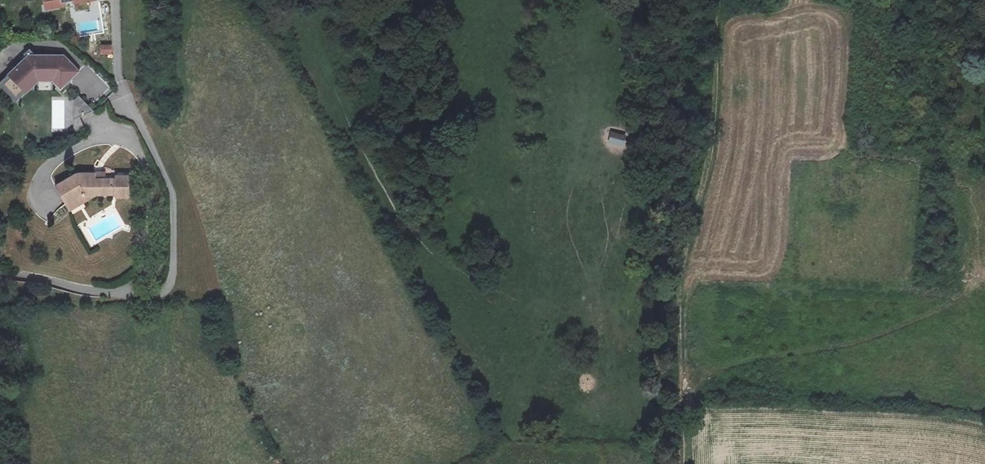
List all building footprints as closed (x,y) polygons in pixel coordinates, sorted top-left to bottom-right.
[(45,2),(73,1),(75,8),(90,6),(89,0),(45,0),(45,2)] [(100,55),(112,55),(112,45),(100,44),(100,55)] [(60,86),(70,77),(66,73),(74,65),(63,53),(58,58),(55,55),(38,55),(37,55),(30,48),(24,53),(27,56),(0,83),(0,84),(18,102),(41,78),(52,78),(60,86)] [(74,65),(66,73),(70,77),(78,69),(74,65)] [(80,114),(90,114),(89,99),(74,100),(75,122),(81,122),(80,114)] [(611,132),(608,144),(623,147),(626,135),(611,132)] [(87,191),(100,192),(118,193),(118,198),(130,197),(132,175),(118,174),(118,178),(97,177),(97,172),(78,172),(57,183),(67,201),(87,191)] [(71,208),(100,192),(87,191),(67,201),(71,208)]
